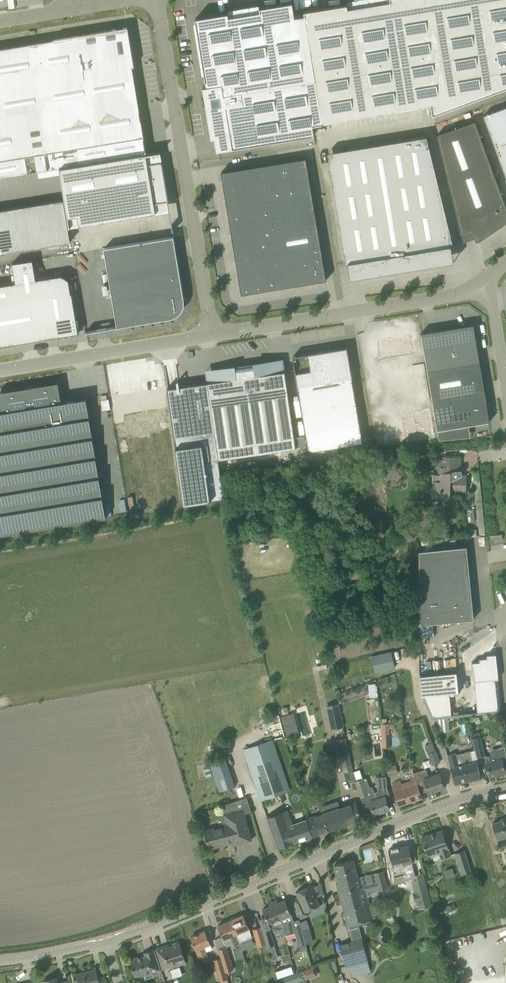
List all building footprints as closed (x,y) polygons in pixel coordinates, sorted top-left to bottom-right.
[(390,1),(348,8),(347,4),(304,11),(305,15),(322,123),(431,105),(432,115),(505,87),(505,0),(390,0),(390,1)] [(322,123),(305,15),(295,17),(292,2),(259,8),(260,12),(229,17),(228,13),(195,18),(206,86),(203,87),(207,109),(210,109),(217,150),(314,134),(312,125),(322,123)] [(52,40),(35,43),(53,152),(143,137),(143,138),(144,138),(132,67),(126,27),(123,28),(116,29),(112,30),(52,40)] [(35,43),(0,49),(0,160),(53,152),(35,43)] [(483,115),(505,178),(505,107),(483,115)] [(475,121),(437,135),(461,235),(468,231),(476,242),(478,240),(478,241),(505,222),(505,207),(475,121)] [(457,261),(426,136),(327,153),(346,263),(347,263),(349,278),(457,261)] [(309,166),(312,166),(311,148),(288,149),(289,158),(309,157),(309,166)] [(145,155),(58,169),(63,199),(67,218),(76,216),(77,226),(155,214),(153,204),(167,201),(163,177),(161,177),(160,170),(162,169),(161,162),(147,165),(145,155)] [(221,172),(241,294),(326,280),(306,158),(221,172)] [(63,199),(0,210),(0,254),(6,252),(70,242),(63,199)] [(117,327),(171,318),(174,317),(176,316),(179,315),(181,313),(182,310),(183,308),(184,305),(184,303),(184,300),(173,236),(103,248),(117,327)] [(0,285),(0,346),(78,333),(72,293),(71,293),(68,280),(62,275),(36,279),(33,259),(12,263),(15,283),(0,285)] [(419,333),(420,334),(421,334),(437,430),(488,422),(488,423),(490,423),(489,420),(489,421),(474,332),(466,326),(422,333),(419,333)] [(414,352),(411,335),(410,335),(410,337),(378,342),(380,357),(379,357),(379,358),(414,352)] [(347,347),(293,356),(308,453),(343,448),(341,438),(361,434),(347,347)] [(171,407),(170,408),(184,503),(223,498),(224,498),(219,467),(218,459),(295,448),(284,371),(270,373),(269,361),(219,369),(221,380),(206,382),(206,383),(177,389),(180,406),(171,407)] [(1,412),(0,412),(0,535),(106,517),(86,398),(61,402),(58,382),(0,392),(0,408),(1,412)] [(433,474),(432,497),(450,497),(450,491),(465,492),(466,475),(460,475),(460,471),(461,470),(461,469),(460,470),(460,456),(438,456),(438,474),(433,474)] [(466,546),(419,551),(419,624),(473,619),(472,616),(466,549),(466,546)] [(404,648),(406,657),(415,655),(414,646),(404,648)] [(391,651),(371,656),(375,672),(394,667),(391,651)] [(480,662),(472,663),(474,681),(498,679),(495,654),(487,655),(487,658),(479,659),(480,662)] [(375,674),(377,679),(386,676),(384,671),(375,674)] [(458,691),(456,672),(420,675),(422,695),(458,691)] [(368,684),(369,697),(376,696),(375,683),(368,684)] [(325,706),(330,729),(343,726),(338,703),(325,706)] [(381,723),(382,748),(390,747),(389,729),(393,728),(392,723),(381,723)] [(472,739),(477,757),(485,755),(480,737),(472,739)] [(335,740),(342,772),(353,770),(346,738),(335,740)] [(242,749),(260,801),(290,791),(272,739),(242,749)] [(439,762),(435,751),(432,743),(425,746),(427,753),(432,765),(439,762)] [(485,757),(486,762),(490,776),(505,772),(502,759),(505,759),(505,758),(505,754),(505,749),(504,746),(499,748),(499,749),(491,751),(492,755),(485,757)] [(455,754),(456,754),(456,753),(447,755),(455,784),(480,778),(476,761),(473,762),(470,751),(455,755),(455,754)] [(224,755),(208,761),(219,792),(220,791),(235,786),(224,755)] [(385,767),(388,777),(398,774),(395,764),(385,767)] [(413,773),(414,776),(415,776),(416,784),(417,783),(420,791),(427,788),(429,793),(444,788),(439,773),(429,777),(426,768),(413,773)] [(369,801),(371,805),(374,814),(389,809),(385,797),(389,796),(387,789),(386,776),(375,777),(377,791),(374,792),(377,799),(369,801)] [(415,776),(414,776),(409,778),(410,780),(401,783),(400,780),(393,782),(394,785),(391,786),(398,806),(422,798),(420,791),(417,783),(416,784),(415,776)] [(355,782),(360,797),(368,794),(363,779),(355,782)] [(204,829),(207,839),(209,848),(232,842),(233,845),(251,840),(244,814),(251,812),(247,797),(222,805),(224,813),(223,814),(226,823),(204,829)] [(320,813),(308,818),(311,826),(314,835),(361,819),(357,809),(355,802),(339,807),(338,804),(337,801),(318,808),(319,811),(320,813)] [(266,817),(277,848),(312,836),(306,819),(293,823),(288,810),(266,817)] [(492,823),(496,840),(505,838),(505,818),(500,819),(501,821),(492,823)] [(438,852),(440,859),(451,855),(442,830),(421,837),(427,856),(438,852)] [(404,843),(385,849),(389,862),(387,862),(394,882),(414,875),(404,843)] [(454,853),(461,874),(471,871),(464,850),(454,853)] [(365,890),(378,886),(379,890),(387,888),(385,880),(377,882),(376,882),(363,885),(360,877),(358,877),(353,860),(334,865),(338,882),(336,883),(339,893),(348,926),(373,919),(365,890)] [(374,873),(376,882),(377,882),(385,880),(383,871),(374,873)] [(415,893),(413,893),(415,902),(417,902),(419,909),(431,906),(426,884),(425,884),(416,887),(417,892),(415,893)] [(292,899),(301,918),(309,915),(307,910),(320,905),(316,897),(318,897),(314,889),(313,890),(311,885),(295,892),(298,897),(292,899)] [(283,927),(282,927),(285,935),(295,933),(299,951),(307,949),(299,920),(293,921),(291,915),(285,899),(278,902),(277,900),(273,902),(281,920),(283,927)] [(259,919),(267,947),(274,945),(270,928),(270,927),(272,929),(276,927),(280,929),(282,927),(283,927),(281,920),(273,902),(268,904),(269,906),(262,909),(266,917),(259,919)] [(445,907),(448,915),(456,912),(453,904),(445,907)] [(231,920),(230,920),(236,934),(240,942),(252,937),(249,928),(243,914),(237,917),(236,915),(230,918),(231,920)] [(224,923),(217,925),(224,940),(230,937),(235,949),(233,950),(236,958),(244,956),(242,950),(241,947),(240,942),(236,934),(230,920),(229,920),(228,919),(224,921),(224,923)] [(266,944),(260,927),(252,929),(257,947),(266,944)] [(205,931),(190,937),(199,958),(207,955),(204,947),(211,944),(205,931)] [(340,945),(346,966),(368,960),(363,939),(340,945)] [(185,960),(179,943),(178,943),(176,942),(172,943),(172,945),(164,948),(163,946),(156,948),(163,970),(171,967),(173,967),(177,966),(178,964),(177,963),(185,960)] [(277,955),(274,945),(267,947),(270,957),(277,955)] [(217,949),(220,957),(221,957),(225,972),(226,972),(233,970),(226,946),(217,949)] [(130,959),(136,978),(161,970),(154,949),(143,953),(144,955),(130,959)] [(221,957),(220,957),(213,960),(219,981),(228,978),(226,972),(225,972),(221,957)] [(291,966),(275,971),(277,978),(294,973),(291,966)] [(302,971),(305,979),(317,975),(314,966),(302,971)] [(104,975),(98,976),(96,968),(75,974),(77,982),(106,982),(104,975)]
